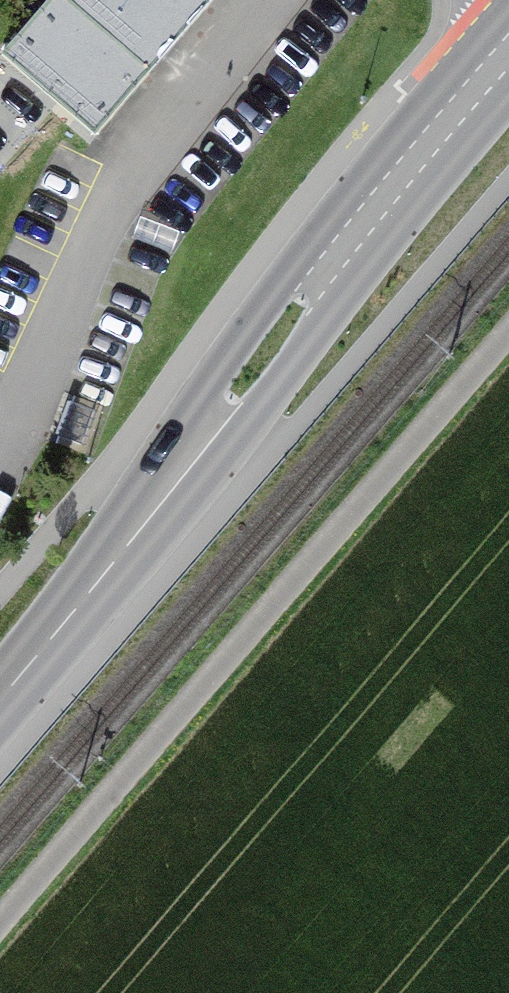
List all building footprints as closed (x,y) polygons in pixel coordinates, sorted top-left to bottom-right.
[(219,0),(54,0),(4,57),(97,139),(219,0)]
